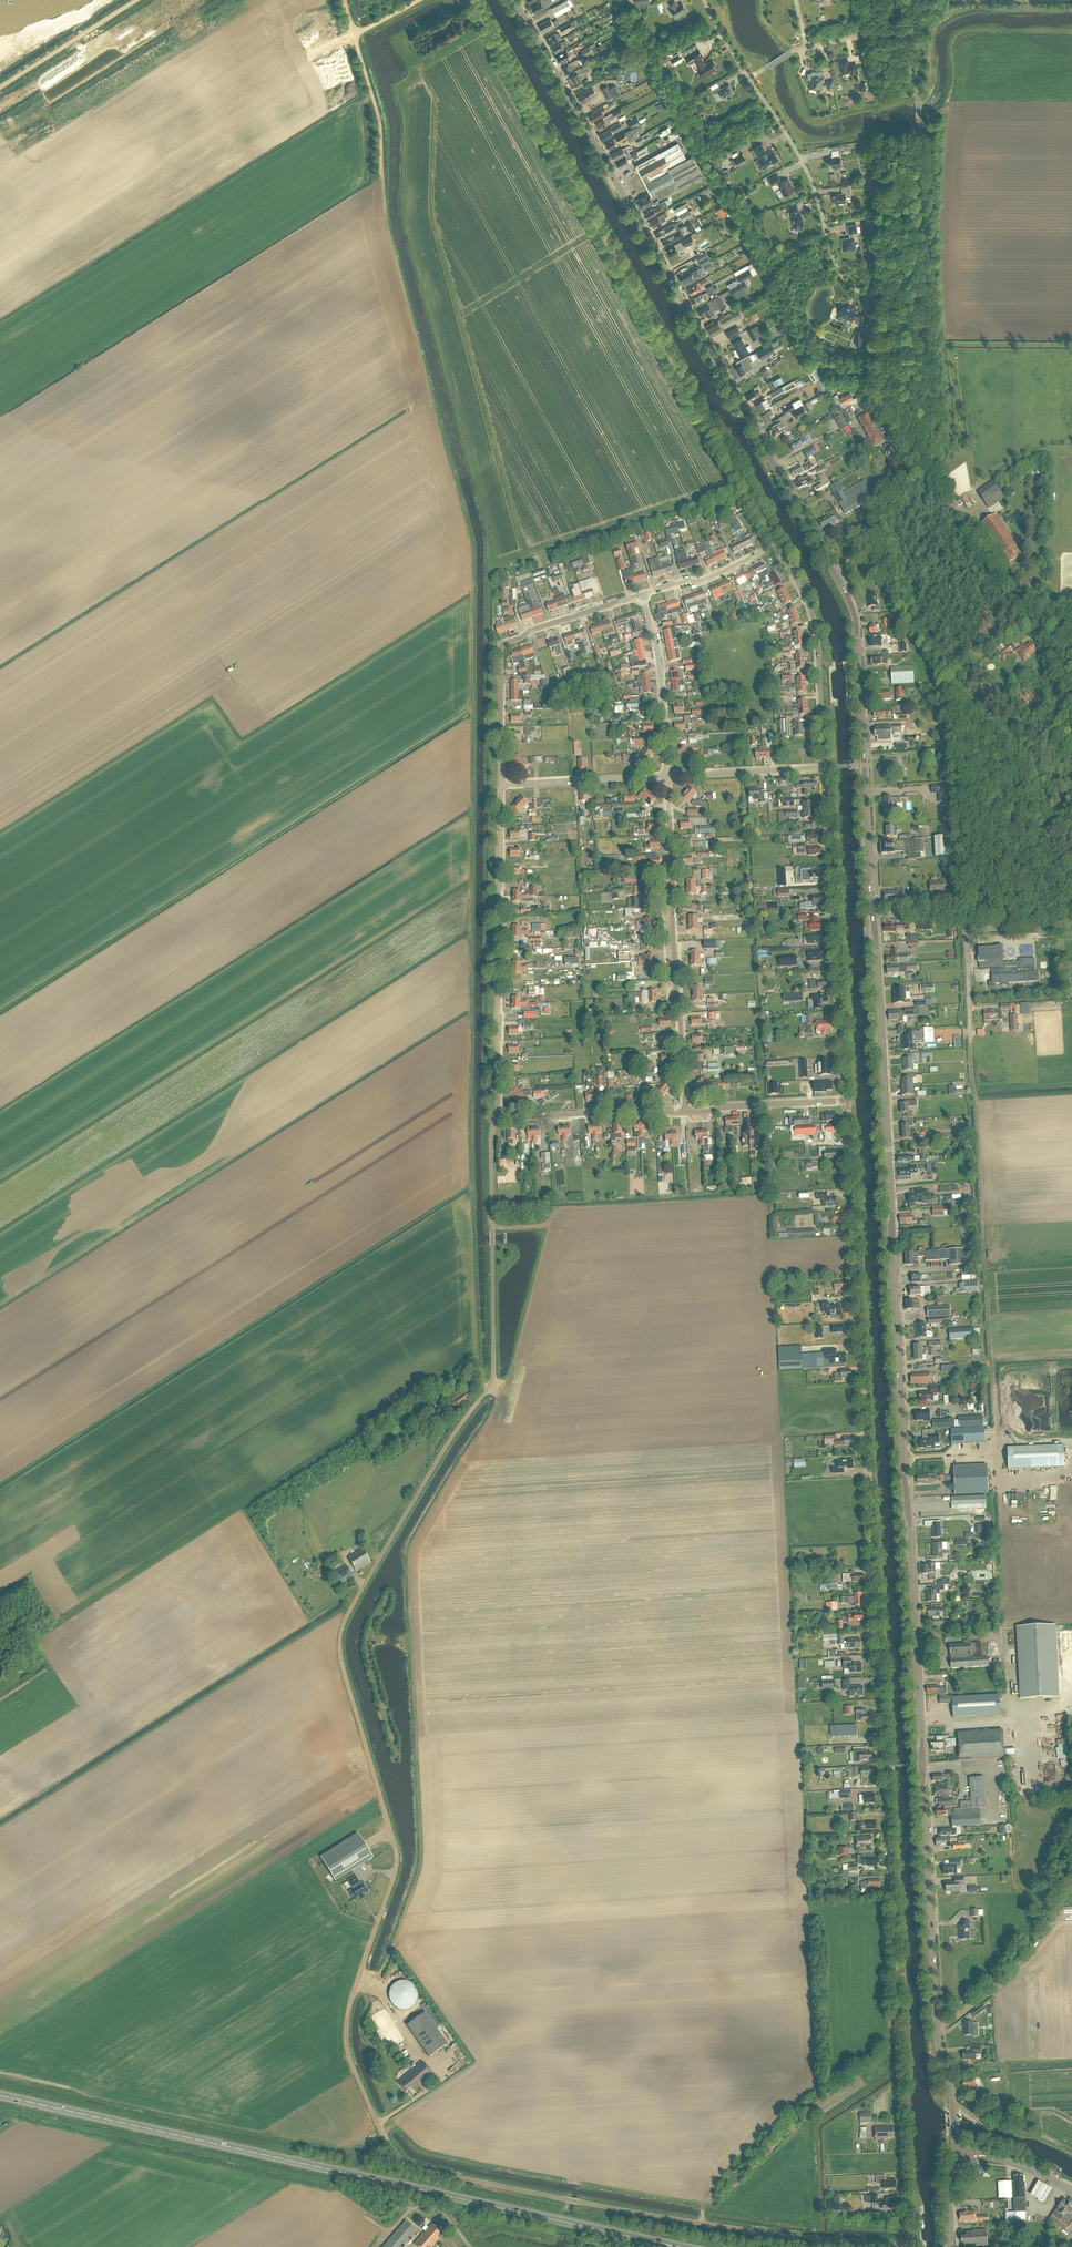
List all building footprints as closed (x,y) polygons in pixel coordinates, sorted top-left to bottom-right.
[(535,12),(540,9),(541,10),(544,8),(544,7),(548,5),(547,2),(550,0),(540,0),(541,2),(537,4),(538,5),(533,7),(535,12)] [(552,8),(556,16),(571,8),(567,0),(552,8)] [(670,9),(675,17),(677,16),(679,16),(679,15),(686,10),(682,3),(679,5),(678,4),(677,4),(675,0),(672,0),(668,2),(671,9),(670,9)] [(662,3),(656,5),(659,13),(664,11),(662,8),(664,8),(662,3)] [(538,25),(543,33),(555,27),(560,24),(557,19),(552,22),(550,18),(538,25)] [(559,28),(562,33),(573,27),(570,22),(559,28)] [(550,45),(558,40),(562,38),(559,33),(557,33),(555,34),(546,38),(550,45)] [(569,40),(571,43),(575,40),(574,39),(576,37),(574,33),(572,34),(567,37),(568,40),(569,40)] [(561,42),(552,47),(556,52),(564,48),(563,47),(568,44),(566,40),(561,43),(561,42)] [(589,46),(581,50),(585,57),(593,52),(589,46)] [(698,48),(685,56),(689,63),(695,60),(699,68),(700,70),(699,71),(702,77),(716,69),(715,67),(716,66),(713,60),(705,64),(701,57),(703,55),(698,48)] [(567,50),(557,56),(559,60),(574,52),(573,51),(572,52),(571,50),(567,51),(567,50)] [(574,52),(559,60),(561,64),(569,60),(571,59),(571,57),(575,55),(574,52)] [(598,62),(602,60),(601,57),(581,68),(581,67),(575,71),(577,74),(571,77),(576,86),(583,82),(579,75),(583,72),(599,64),(598,62)] [(578,58),(562,67),(566,74),(572,70),(581,64),(578,58)] [(847,58),(839,60),(842,74),(850,72),(851,75),(858,73),(856,63),(849,65),(847,58)] [(808,80),(811,80),(810,89),(817,90),(817,92),(821,93),(824,77),(822,77),(823,70),(816,72),(812,71),(812,73),(807,74),(808,80)] [(826,81),(828,90),(835,89),(833,80),(826,81)] [(857,85),(858,91),(869,89),(867,82),(857,85)] [(615,85),(613,86),(609,88),(608,85),(601,89),(607,99),(612,96),(614,98),(621,94),(615,85)] [(719,86),(711,90),(714,94),(719,91),(723,99),(733,93),(729,85),(721,90),(719,86)] [(579,94),(580,96),(578,97),(582,103),(592,98),(592,97),(596,94),(593,88),(588,90),(587,89),(579,94)] [(667,109),(664,102),(657,106),(660,112),(667,109)] [(598,110),(593,112),(594,113),(589,116),(592,122),(596,120),(602,117),(604,115),(602,112),(606,110),(603,106),(600,108),(597,109),(598,110)] [(604,119),(596,123),(600,129),(607,125),(605,121),(608,120),(609,120),(615,116),(613,112),(607,116),(603,118),(604,119)] [(637,117),(627,123),(630,128),(640,122),(637,117)] [(614,134),(612,131),(622,126),(620,122),(610,128),(599,134),(603,141),(614,134)] [(618,144),(619,143),(619,142),(627,137),(630,141),(635,139),(637,143),(644,140),(644,139),(650,136),(647,132),(640,136),(635,127),(614,138),(605,143),(606,145),(607,145),(610,150),(618,145),(617,145),(619,145),(618,144)] [(669,127),(659,132),(661,137),(671,131),(669,127)] [(669,137),(665,139),(667,142),(681,134),(678,129),(668,135),(669,137)] [(678,143),(636,166),(652,195),(656,193),(659,199),(679,188),(680,190),(705,176),(693,156),(687,159),(678,143)] [(760,145),(763,143),(751,150),(751,151),(754,149),(759,158),(759,159),(759,160),(756,163),(761,171),(767,167),(767,166),(769,165),(770,166),(773,164),(773,163),(777,161),(779,160),(776,155),(773,150),(767,154),(766,153),(765,154),(760,145)] [(611,153),(615,160),(626,154),(626,155),(630,153),(627,147),(623,149),(623,148),(611,153)] [(839,156),(838,149),(832,150),(833,157),(826,158),(827,164),(832,164),(832,167),(833,167),(834,170),(841,169),(840,166),(841,166),(839,156)] [(615,162),(619,169),(625,165),(625,166),(630,163),(628,159),(630,158),(631,158),(633,157),(634,159),(639,156),(637,151),(629,155),(615,162)] [(742,152),(733,158),(737,164),(746,159),(742,152)] [(778,174),(769,179),(774,189),(779,186),(784,196),(794,190),(788,179),(782,182),(778,174)] [(842,190),(842,194),(833,195),(835,205),(846,203),(846,198),(851,197),(850,189),(842,190)] [(637,200),(638,202),(638,203),(640,206),(641,207),(642,209),(654,203),(649,193),(637,200)] [(650,211),(645,214),(648,218),(652,215),(652,216),(657,214),(657,213),(663,210),(662,208),(668,205),(665,200),(659,203),(661,206),(654,209),(654,208),(649,210),(650,211)] [(684,203),(674,209),(678,215),(688,209),(684,203)] [(791,215),(792,218),(792,219),(792,223),(793,223),(794,228),(796,227),(796,228),(798,227),(799,227),(803,226),(804,225),(803,221),(802,220),(801,213),(800,212),(798,213),(797,205),(789,207),(790,214),(791,215)] [(722,207),(716,210),(720,218),(727,214),(722,207)] [(680,216),(682,221),(692,215),(690,210),(680,216)] [(650,220),(654,227),(661,222),(666,219),(665,217),(668,215),(666,212),(663,213),(658,216),(650,220)] [(698,219),(686,225),(690,231),(701,225),(698,219)] [(656,234),(658,238),(663,235),(664,236),(667,234),(668,234),(676,230),(673,223),(669,226),(665,229),(664,228),(660,230),(661,231),(656,234)] [(856,224),(848,225),(849,234),(850,234),(850,237),(842,239),(842,243),(843,243),(843,245),(842,245),(843,251),(849,251),(849,250),(856,249),(854,237),(853,237),(853,233),(857,232),(856,224)] [(667,238),(662,241),(665,245),(670,242),(670,243),(677,239),(684,235),(680,229),(672,233),(673,234),(671,235),(667,237),(667,238)] [(691,236),(682,241),(685,247),(694,242),(691,236)] [(668,250),(669,252),(668,252),(671,256),(678,252),(677,250),(683,247),(681,244),(675,247),(674,245),(671,247),(672,247),(668,250)] [(705,252),(696,258),(698,261),(708,256),(705,252)] [(755,261),(734,272),(740,282),(759,272),(755,266),(757,265),(755,261)] [(691,271),(680,278),(682,282),(698,273),(701,272),(699,268),(698,266),(690,270),(691,271)] [(698,273),(682,282),(685,287),(696,280),(701,277),(707,274),(703,266),(699,268),(701,272),(698,273)] [(709,282),(707,278),(700,282),(702,286),(709,282)] [(727,284),(730,288),(738,284),(736,280),(727,284)] [(746,281),(730,290),(735,298),(739,296),(737,293),(748,286),(746,281)] [(697,283),(688,288),(691,295),(701,290),(697,283)] [(710,295),(715,292),(718,290),(714,283),(711,285),(706,288),(710,295)] [(691,299),(695,305),(696,304),(697,305),(705,301),(705,300),(709,298),(706,293),(702,295),(701,293),(691,299)] [(702,308),(698,311),(700,316),(703,314),(703,315),(706,313),(708,317),(714,313),(712,310),(716,308),(717,310),(724,306),(718,295),(711,300),(707,302),(708,304),(702,307),(702,308)] [(841,310),(839,314),(840,314),(839,316),(851,321),(851,320),(859,324),(859,325),(866,326),(866,315),(860,314),(860,316),(854,314),(856,308),(851,306),(850,309),(843,306),(841,310)] [(718,322),(707,328),(712,337),(723,331),(721,327),(719,323),(722,322),(724,326),(736,320),(742,316),(738,309),(732,313),(717,321),(718,322)] [(780,322),(785,334),(791,331),(785,320),(780,322)] [(726,333),(730,339),(741,333),(738,326),(726,333)] [(753,340),(762,336),(757,326),(748,330),(753,340)] [(732,343),(740,356),(749,351),(741,338),(732,343)] [(776,351),(772,343),(756,352),(757,354),(760,360),(776,351)] [(749,355),(736,362),(738,366),(735,367),(739,375),(745,371),(746,372),(751,369),(748,364),(753,361),(749,355)] [(808,373),(813,382),(822,377),(823,376),(818,367),(815,368),(813,369),(813,370),(808,373)] [(767,383),(771,390),(777,386),(773,379),(767,383)] [(823,390),(827,388),(821,379),(817,381),(823,390)] [(782,387),(770,393),(772,397),(784,390),(782,387)] [(755,390),(750,393),(750,394),(746,396),(749,400),(750,399),(751,400),(758,396),(761,394),(759,391),(756,393),(755,390)] [(841,398),(844,404),(855,398),(851,392),(841,398)] [(756,404),(760,411),(761,411),(769,406),(765,399),(756,404)] [(796,418),(810,410),(806,402),(803,404),(802,404),(792,410),(796,418)] [(785,413),(795,407),(793,403),(782,409),(785,413)] [(769,406),(761,411),(763,413),(761,414),(765,421),(771,418),(771,417),(775,415),(773,412),(771,408),(773,407),(772,405),(769,406)] [(867,416),(859,420),(874,446),(881,442),(890,437),(882,424),(881,424),(877,417),(878,417),(875,411),(867,416)] [(840,429),(848,426),(842,414),(835,418),(840,429)] [(773,430),(769,433),(772,439),(776,437),(776,438),(780,435),(779,433),(785,429),(783,425),(777,428),(776,428),(773,430)] [(848,427),(843,430),(846,435),(851,433),(848,427)] [(796,440),(796,442),(790,446),(794,452),(803,447),(803,445),(807,443),(804,436),(796,440)] [(887,453),(891,461),(898,457),(893,450),(890,443),(884,447),(887,453)] [(807,459),(817,453),(813,447),(803,453),(807,459)] [(796,470),(791,473),(794,477),(798,475),(798,476),(804,473),(808,470),(809,471),(815,468),(811,462),(806,465),(806,466),(801,469),(800,466),(796,469),(796,470)] [(815,472),(817,475),(826,470),(823,466),(810,473),(811,475),(815,472)] [(804,478),(804,479),(796,483),(799,489),(803,487),(807,485),(808,486),(809,487),(813,484),(814,483),(812,479),(810,478),(809,479),(807,476),(804,478)] [(834,496),(845,515),(873,500),(868,492),(871,490),(866,480),(860,484),(861,486),(844,496),(842,492),(834,496)] [(989,497),(994,504),(1003,499),(995,487),(981,496),(984,501),(989,497)] [(966,494),(961,497),(964,502),(969,499),(966,494)] [(723,509),(711,514),(715,522),(726,517),(723,509)] [(830,518),(819,523),(822,529),(824,528),(826,531),(832,528),(831,526),(841,521),(835,510),(828,514),(830,518)] [(996,515),(979,526),(1000,557),(1004,555),(1009,563),(1021,555),(1016,547),(1017,546),(996,515)] [(696,517),(687,520),(688,526),(697,523),(696,517)] [(731,523),(737,534),(742,531),(737,520),(731,523)] [(679,533),(677,525),(665,528),(667,536),(679,533)] [(740,543),(743,549),(753,544),(750,540),(753,539),(754,537),(752,532),(750,532),(739,538),(741,542),(740,543)] [(658,542),(660,549),(669,547),(667,540),(658,542)] [(625,544),(627,551),(638,548),(636,541),(625,544)] [(685,544),(687,550),(695,548),(693,542),(685,544)] [(734,554),(743,549),(740,543),(737,544),(736,542),(733,544),(734,546),(731,547),(734,554)] [(708,567),(717,562),(713,553),(712,551),(710,548),(708,543),(704,545),(710,558),(705,561),(708,567)] [(619,549),(613,551),(615,558),(621,556),(619,549)] [(713,553),(717,562),(727,557),(722,549),(713,553)] [(690,567),(688,561),(685,551),(675,554),(676,559),(678,563),(679,570),(690,567)] [(688,561),(690,567),(700,565),(698,558),(695,559),(693,555),(691,556),(692,559),(688,561)] [(633,567),(638,565),(636,557),(630,558),(633,567)] [(583,564),(581,558),(571,562),(574,568),(583,564)] [(669,558),(667,559),(667,561),(660,563),(663,575),(673,572),(669,558)] [(653,578),(663,575),(660,563),(654,565),(653,563),(650,564),(650,566),(653,578)] [(770,575),(766,567),(765,568),(763,564),(754,569),(757,575),(761,583),(765,581),(767,580),(766,577),(770,575)] [(627,586),(637,583),(635,576),(632,569),(622,572),(627,586)] [(751,579),(757,575),(754,569),(744,574),(748,580),(750,585),(752,588),(755,586),(751,579)] [(645,573),(635,576),(637,583),(647,580),(645,573)] [(553,576),(555,582),(562,580),(560,574),(553,576)] [(744,574),(735,579),(739,585),(748,580),(744,574)] [(765,586),(768,591),(781,584),(776,574),(770,577),(772,582),(765,586)] [(521,588),(534,585),(533,579),(520,582),(521,588)] [(720,586),(723,595),(733,591),(729,582),(720,586)] [(584,600),(582,593),(581,589),(579,584),(573,586),(574,591),(571,592),(573,596),(572,596),(575,603),(584,600)] [(590,585),(581,589),(582,593),(584,600),(594,596),(592,589),(592,590),(590,585)] [(720,586),(710,590),(713,596),(722,592),(723,595),(720,586)] [(758,588),(754,590),(758,597),(761,595),(763,590),(758,588)] [(784,589),(777,593),(780,599),(788,595),(784,589)] [(529,592),(524,594),(528,606),(530,611),(532,618),(542,614),(538,603),(533,605),(529,592)] [(694,596),(697,606),(697,607),(705,604),(706,607),(708,606),(704,592),(694,596)] [(868,598),(869,602),(868,602),(868,608),(873,608),(873,611),(880,611),(880,607),(877,607),(876,594),(872,594),(872,593),(868,594),(868,598)] [(556,602),(558,608),(568,605),(565,594),(558,597),(555,598),(556,602)] [(788,595),(780,599),(784,606),(791,601),(788,595)] [(694,596),(684,599),(686,606),(688,612),(690,611),(690,609),(697,607),(697,606),(694,596)] [(668,604),(671,615),(679,613),(679,615),(682,614),(680,608),(678,601),(668,604)] [(556,602),(546,605),(548,612),(558,608),(556,602)] [(665,617),(671,615),(668,604),(658,607),(660,614),(662,620),(665,619),(665,617)] [(762,613),(757,605),(746,611),(750,619),(762,613)] [(528,606),(518,610),(523,621),(532,618),(530,611),(528,606)] [(795,609),(787,612),(789,619),(798,616),(795,609)] [(780,612),(775,614),(777,618),(779,617),(781,622),(784,621),(782,616),(780,612)] [(633,638),(644,636),(643,630),(638,631),(635,622),(639,621),(636,614),(627,617),(629,624),(632,633),(633,638)] [(798,616),(789,619),(792,626),(800,623),(798,616)] [(504,619),(506,624),(508,631),(518,628),(516,621),(515,621),(514,618),(511,619),(510,617),(504,619)] [(617,620),(615,621),(616,624),(618,623),(619,627),(629,624),(627,617),(617,620)] [(870,628),(870,633),(879,633),(879,631),(884,631),(888,631),(888,624),(889,623),(889,620),(883,620),(883,626),(879,626),(878,625),(875,625),(875,626),(870,626),(870,628)] [(614,634),(610,622),(600,625),(602,632),(604,637),(607,636),(614,634)] [(702,625),(703,631),(717,628),(716,623),(702,625)] [(508,631),(506,624),(496,627),(498,634),(508,631)] [(602,632),(600,625),(590,628),(592,635),(602,632)] [(666,642),(677,640),(677,639),(676,629),(664,631),(666,642)] [(584,630),(574,633),(576,640),(586,637),(584,630)] [(788,640),(794,640),(803,639),(802,631),(793,632),(794,636),(784,638),(785,641),(788,640)] [(574,633),(564,636),(567,647),(574,645),(573,641),(576,640),(574,633)] [(617,636),(610,637),(612,645),(619,644),(617,636)] [(875,638),(870,638),(870,647),(875,647),(880,647),(880,645),(887,645),(887,644),(887,637),(881,637),(875,638)] [(558,638),(548,642),(550,648),(553,647),(554,651),(558,650),(556,646),(560,645),(558,638)] [(803,639),(794,640),(795,647),(804,646),(803,639)] [(634,641),(631,642),(633,652),(637,651),(644,650),(642,640),(634,641)] [(677,640),(666,642),(668,652),(679,650),(677,640)] [(584,643),(578,645),(579,650),(580,650),(584,663),(590,661),(584,643)] [(1029,658),(1028,657),(1036,651),(1030,643),(1023,648),(1022,647),(1017,650),(1024,661),(1029,658)] [(1007,656),(1012,652),(1008,645),(997,653),(1003,661),(1008,657),(1007,656)] [(531,647),(521,650),(524,656),(525,661),(531,659),(535,658),(535,659),(539,658),(535,648),(532,649),(531,647)] [(611,657),(621,655),(620,650),(616,651),(615,649),(609,651),(611,657)] [(521,650),(511,653),(514,660),(524,656),(521,650)] [(638,657),(634,658),(635,662),(639,661),(639,662),(646,660),(644,650),(637,651),(638,657)] [(670,662),(681,660),(679,650),(668,652),(670,662)] [(872,660),(872,665),(881,665),(887,664),(887,657),(881,658),(872,658),(872,660)] [(796,662),(790,662),(787,663),(778,664),(773,670),(775,671),(779,666),(796,666),(796,669),(805,669),(805,662),(796,662)] [(629,663),(620,665),(622,672),(630,670),(629,663)] [(913,666),(891,668),(892,684),(914,683),(913,666)] [(1024,667),(1015,672),(1019,677),(1027,672),(1024,667)] [(563,671),(567,684),(574,681),(570,668),(563,671)] [(683,671),(671,672),(672,682),(684,681),(683,671)] [(643,684),(650,684),(649,673),(642,674),(642,677),(636,678),(637,682),(634,682),(634,685),(640,685),(643,684)] [(556,675),(550,677),(552,684),(558,682),(556,675)] [(523,691),(523,685),(531,685),(531,676),(523,676),(523,681),(519,681),(512,681),(512,691),(523,691)] [(684,681),(672,682),(673,693),(677,692),(677,694),(681,694),(680,690),(684,689),(684,681)] [(788,682),(788,686),(785,686),(785,689),(792,689),(797,689),(797,693),(806,692),(806,685),(797,685),(791,685),(791,682),(788,682)] [(650,684),(643,684),(640,685),(640,688),(644,688),(644,697),(648,697),(648,694),(651,694),(650,684)] [(895,689),(896,701),(905,701),(904,689),(895,689)] [(512,702),(519,702),(519,701),(524,701),(524,706),(531,706),(531,699),(524,699),(523,691),(512,691),(512,702)] [(880,692),(880,693),(873,693),(873,700),(874,704),(880,704),(880,703),(882,703),(882,701),(891,700),(891,692),(880,692)] [(798,708),(807,708),(807,700),(798,701),(798,704),(792,705),(786,706),(786,709),(798,708)] [(684,706),(674,707),(675,714),(684,713),(686,713),(690,713),(690,705),(686,705),(686,708),(684,708),(684,706)] [(684,723),(675,724),(676,731),(685,731),(691,730),(691,726),(698,725),(698,718),(692,719),(692,716),(684,717),(684,723)] [(792,723),(792,724),(789,725),(789,721),(779,722),(780,739),(790,739),(789,727),(792,727),(793,729),(795,728),(795,737),(803,736),(803,725),(799,726),(798,722),(792,723)] [(877,731),(875,731),(875,737),(878,737),(878,741),(891,740),(891,734),(894,734),(894,732),(902,732),(901,725),(877,727),(877,731)] [(946,740),(938,737),(936,743),(942,744),(941,747),(944,748),(946,740)] [(762,747),(763,759),(771,759),(770,750),(767,750),(766,744),(766,741),(762,741),(762,745),(762,747)] [(683,759),(691,750),(690,748),(688,750),(684,746),(677,754),(683,759)] [(640,752),(649,760),(654,755),(646,749),(643,752),(641,751),(640,752)] [(693,751),(691,750),(683,759),(688,764),(695,756),(691,753),(693,751)] [(640,752),(639,754),(641,755),(637,759),(644,766),(649,760),(640,752)] [(519,755),(512,762),(518,767),(526,759),(524,757),(523,759),(519,755)] [(526,762),(527,760),(526,759),(518,767),(523,772),(529,765),(526,762)] [(887,760),(882,760),(882,767),(879,767),(880,772),(883,772),(883,776),(890,776),(890,772),(891,772),(891,767),(898,766),(898,760),(889,760),(887,760)] [(944,785),(931,786),(932,794),(938,794),(939,803),(944,803),(944,793),(944,785)] [(694,798),(697,794),(690,787),(685,793),(694,801),(695,799),(694,798)] [(750,790),(750,798),(753,798),(753,800),(760,800),(760,803),(765,803),(764,794),(760,794),(760,790),(755,790),(755,789),(750,790)] [(643,801),(641,802),(643,804),(651,795),(645,790),(639,797),(643,801)] [(695,802),(694,801),(685,793),(680,798),(687,804),(690,802),(692,804),(691,805),(695,808),(702,807),(701,802),(695,802)] [(651,795),(643,804),(644,805),(646,803),(650,807),(656,799),(651,795)] [(522,797),(517,802),(526,811),(530,807),(527,805),(529,803),(522,797)] [(885,807),(884,807),(884,811),(885,811),(897,811),(897,804),(900,804),(900,798),(892,798),(884,798),(885,807)] [(517,802),(512,807),(519,814),(520,812),(523,815),(526,811),(517,802)] [(813,803),(802,804),(802,811),(814,811),(813,803)] [(814,811),(802,811),(803,819),(814,818),(814,811)] [(893,827),(886,828),(887,837),(894,837),(894,832),(898,832),(898,828),(893,828),(893,827)] [(821,841),(821,833),(815,833),(815,832),(806,833),(806,835),(804,835),(804,837),(789,837),(789,838),(786,838),(786,843),(789,842),(789,844),(801,843),(806,842),(806,843),(815,842),(815,841),(821,841)] [(935,858),(951,857),(950,837),(934,838),(935,858)] [(682,847),(692,847),(695,847),(701,847),(702,849),(708,848),(708,842),(694,843),(694,842),(691,843),(691,840),(682,840),(682,847)] [(888,842),(888,841),(881,842),(881,855),(888,855),(888,854),(893,854),(893,853),(897,853),(897,852),(904,852),(904,857),(907,856),(907,860),(921,859),(920,841),(915,841),(915,840),(906,840),(906,842),(896,842),(893,842),(888,842)] [(798,850),(798,854),(806,854),(806,850),(805,845),(792,845),(793,849),(798,849),(798,850)] [(816,855),(821,854),(821,848),(808,848),(809,856),(817,856),(816,855)] [(785,869),(777,870),(778,887),(787,886),(785,869)] [(810,870),(801,871),(802,882),(811,881),(811,878),(819,878),(819,871),(810,871),(810,870)] [(709,871),(702,871),(702,880),(713,880),(713,875),(710,875),(709,871)] [(939,891),(939,892),(944,892),(944,886),(949,887),(949,879),(941,879),(941,883),(930,883),(930,891),(939,891)] [(513,897),(529,897),(534,897),(537,897),(537,887),(530,887),(530,893),(528,893),(528,894),(522,894),(522,891),(513,891),(513,897)] [(698,887),(687,888),(687,895),(697,895),(696,892),(701,892),(701,894),(712,894),(712,889),(707,889),(707,887),(698,887)] [(778,890),(778,898),(790,897),(789,889),(778,890)] [(883,893),(883,902),(890,902),(890,903),(896,902),(896,903),(905,903),(904,889),(897,889),(897,892),(883,893)] [(818,896),(812,896),(813,902),(806,902),(806,904),(801,904),(801,909),(806,909),(806,910),(815,909),(815,907),(825,906),(824,897),(818,897),(818,896)] [(631,899),(631,908),(639,908),(638,899),(631,899)] [(632,917),(632,918),(639,917),(638,914),(635,914),(634,909),(625,910),(626,918),(632,917)] [(820,922),(818,922),(818,918),(809,918),(810,931),(821,931),(820,922)] [(905,924),(889,924),(884,924),(885,932),(896,932),(896,931),(909,931),(909,924),(905,924)] [(645,934),(645,932),(653,932),(653,926),(635,927),(635,932),(639,931),(640,934),(642,934),(642,938),(645,937),(645,934)] [(808,936),(808,945),(822,944),(821,935),(808,936)] [(704,941),(704,950),(716,949),(716,940),(704,941)] [(1002,947),(978,949),(978,952),(979,959),(979,968),(983,968),(983,970),(991,970),(992,981),(991,981),(990,981),(990,982),(989,982),(989,983),(988,984),(988,985),(989,986),(989,987),(990,987),(990,988),(991,988),(992,988),(993,988),(994,988),(994,987),(995,987),(995,986),(996,986),(996,985),(996,984),(1001,984),(1002,986),(1004,986),(1005,986),(1007,986),(1009,987),(1009,984),(1039,982),(1038,973),(1035,973),(1034,958),(1019,959),(1019,964),(1003,965),(1002,947)] [(892,950),(892,957),(886,957),(886,962),(890,962),(890,963),(899,963),(898,962),(909,962),(908,959),(912,959),(912,955),(908,955),(898,955),(898,949),(892,950)] [(822,961),(822,950),(807,951),(808,962),(813,962),(813,961),(817,960),(817,961),(822,961)] [(797,966),(797,957),(779,958),(780,967),(797,966)] [(907,971),(907,970),(918,969),(917,965),(907,966),(899,967),(899,966),(891,967),(892,967),(887,968),(887,974),(899,974),(899,972),(907,971)] [(827,982),(818,982),(818,983),(815,983),(815,981),(809,981),(810,990),(818,990),(818,989),(828,988),(827,982)] [(921,986),(921,993),(934,993),(934,985),(921,986)] [(536,987),(536,996),(539,996),(544,996),(544,990),(539,990),(539,987),(536,987)] [(906,989),(893,990),(893,998),(906,997),(906,993),(909,993),(909,990),(906,990),(906,989)] [(798,994),(784,995),(784,1002),(799,1001),(798,994)] [(821,1003),(824,1003),(828,1003),(828,1002),(828,995),(813,996),(814,1010),(821,1009),(821,1003)] [(889,1014),(888,1014),(889,1020),(899,1020),(900,1022),(904,1022),(903,1017),(905,1017),(905,1016),(914,1015),(914,1009),(905,1009),(905,1011),(889,1012),(889,1014)] [(997,1010),(984,1011),(984,1021),(998,1020),(997,1010)] [(805,1027),(812,1026),(811,1016),(801,1016),(801,1014),(797,1015),(797,1017),(801,1017),(801,1024),(805,1024),(805,1027)] [(825,1016),(826,1021),(816,1021),(816,1032),(821,1032),(821,1035),(827,1035),(827,1030),(833,1029),(833,1023),(832,1023),(832,1015),(825,1016)] [(1017,1015),(1009,1016),(1010,1032),(1018,1031),(1017,1015)] [(906,1035),(902,1035),(903,1050),(910,1050),(910,1052),(917,1051),(917,1047),(916,1046),(916,1045),(917,1044),(924,1044),(934,1044),(933,1029),(919,1029),(919,1032),(914,1032),(914,1031),(906,1031),(906,1035)] [(806,1041),(813,1040),(812,1030),(806,1031),(806,1033),(799,1034),(799,1038),(806,1038),(806,1041)] [(904,1063),(904,1071),(913,1071),(912,1059),(914,1059),(914,1054),(906,1055),(906,1059),(903,1059),(903,1063),(904,1063)] [(831,1065),(831,1061),(818,1062),(819,1065),(815,1065),(815,1069),(831,1068),(831,1064),(831,1065)] [(703,1078),(696,1085),(701,1090),(709,1081),(708,1080),(706,1082),(703,1078)] [(658,1084),(667,1092),(672,1087),(665,1081),(661,1085),(659,1083),(658,1084)] [(709,1081),(701,1090),(707,1095),(713,1088),(710,1085),(711,1083),(709,1081)] [(832,1082),(814,1083),(814,1093),(823,1092),(823,1091),(832,1091),(832,1082)] [(778,1083),(769,1084),(770,1096),(779,1095),(778,1083)] [(659,1087),(655,1091),(662,1098),(667,1092),(658,1084),(657,1086),(659,1087)] [(913,1085),(902,1085),(902,1096),(918,1095),(917,1092),(913,1092),(913,1085)] [(516,1088),(510,1095),(515,1100),(523,1092),(520,1089),(518,1090),(516,1088)] [(523,1092),(515,1100),(520,1105),(528,1097),(531,1097),(531,1091),(523,1092)] [(901,1104),(901,1114),(904,1114),(904,1118),(913,1118),(912,1113),(908,1113),(908,1105),(917,1105),(916,1100),(904,1101),(904,1104),(901,1104)] [(835,1113),(826,1114),(826,1122),(836,1121),(835,1113)] [(733,1133),(732,1118),(726,1118),(726,1129),(725,1129),(725,1133),(733,1133)] [(912,1123),(908,1123),(909,1125),(902,1125),(903,1139),(909,1139),(909,1137),(913,1137),(913,1133),(909,1133),(909,1127),(912,1127),(912,1123)] [(614,1125),(614,1133),(614,1134),(611,1134),(611,1142),(616,1142),(616,1139),(621,1139),(621,1134),(622,1134),(621,1124),(614,1125)] [(803,1135),(816,1135),(816,1126),(803,1127),(803,1135)] [(832,1126),(826,1127),(826,1128),(822,1128),(822,1132),(824,1132),(825,1144),(832,1144),(831,1133),(832,1133),(832,1132),(836,1132),(836,1127),(832,1127),(832,1126)] [(627,1148),(628,1153),(636,1152),(636,1148),(635,1140),(627,1141),(627,1148)] [(825,1148),(819,1148),(819,1156),(825,1156),(825,1160),(836,1160),(835,1151),(825,1152),(825,1148)] [(550,1153),(541,1153),(541,1159),(545,1159),(545,1164),(543,1164),(543,1170),(551,1169),(550,1164),(550,1153)] [(920,1157),(914,1157),(909,1157),(909,1156),(903,1156),(903,1157),(898,1157),(898,1162),(902,1162),(902,1163),(910,1162),(910,1161),(914,1161),(920,1161),(920,1163),(927,1163),(927,1162),(941,1161),(941,1156),(932,1157),(927,1158),(927,1160),(926,1160),(926,1153),(919,1154),(920,1157)] [(704,1162),(704,1165),(713,1165),(717,1165),(716,1160),(716,1155),(713,1156),(704,1156),(704,1162)] [(925,1165),(926,1173),(937,1172),(937,1164),(925,1165)] [(911,1175),(911,1174),(917,1174),(917,1165),(910,1165),(910,1167),(898,1168),(899,1177),(911,1177),(911,1175)] [(927,1197),(925,1197),(924,1190),(916,1190),(917,1195),(908,1195),(909,1204),(910,1208),(916,1208),(916,1203),(922,1203),(922,1204),(927,1204),(927,1197)] [(827,1194),(817,1194),(817,1200),(824,1200),(824,1207),(837,1206),(836,1197),(827,1198),(827,1194)] [(933,1209),(933,1217),(947,1217),(947,1208),(933,1209)] [(842,1214),(831,1215),(832,1224),(839,1223),(839,1222),(842,1222),(842,1214)] [(900,1216),(900,1224),(912,1223),(915,1223),(915,1218),(912,1218),(912,1215),(900,1216)] [(816,1230),(789,1231),(789,1239),(816,1237),(816,1230)] [(950,1266),(964,1265),(963,1249),(938,1251),(925,1252),(925,1249),(920,1249),(920,1252),(913,1252),(905,1253),(906,1266),(914,1266),(918,1265),(918,1258),(925,1257),(925,1262),(950,1260),(950,1266)] [(912,1276),(912,1284),(922,1283),(922,1284),(927,1284),(927,1280),(922,1280),(922,1276),(912,1276)] [(967,1283),(959,1284),(960,1293),(967,1293),(978,1292),(977,1283),(967,1283)] [(910,1296),(920,1296),(920,1297),(925,1296),(925,1287),(918,1287),(918,1288),(910,1288),(910,1292),(909,1293),(910,1296)] [(906,1301),(906,1310),(919,1309),(919,1300),(906,1301)] [(829,1303),(822,1303),(822,1313),(827,1313),(827,1316),(836,1316),(836,1315),(841,1314),(841,1307),(829,1307),(829,1303)] [(928,1318),(951,1317),(950,1306),(928,1308),(928,1318)] [(932,1332),(926,1332),(926,1324),(915,1324),(916,1329),(917,1329),(917,1338),(927,1338),(933,1337),(932,1332)] [(842,1332),(849,1331),(848,1325),(844,1326),(844,1325),(832,1326),(833,1333),(842,1332)] [(974,1328),(949,1330),(950,1340),(975,1339),(975,1338),(981,1338),(980,1329),(975,1329),(974,1328)] [(921,1345),(914,1345),(914,1353),(925,1352),(928,1352),(928,1351),(928,1349),(928,1348),(922,1348),(921,1345)] [(846,1354),(836,1354),(836,1349),(825,1350),(825,1360),(824,1360),(824,1365),(830,1365),(830,1369),(845,1368),(845,1364),(846,1364),(846,1354)] [(925,1352),(914,1353),(915,1361),(922,1361),(922,1355),(926,1355),(927,1355),(929,1355),(928,1352),(925,1352)] [(455,1376),(459,1383),(467,1378),(465,1375),(470,1373),(467,1368),(455,1376)] [(851,1378),(851,1370),(840,1370),(840,1373),(834,1374),(835,1382),(841,1382),(841,1379),(851,1378)] [(913,1376),(911,1376),(911,1384),(930,1383),(930,1373),(912,1374),(913,1376)] [(938,1387),(930,1387),(931,1392),(920,1393),(920,1402),(933,1401),(933,1394),(938,1394),(938,1387)] [(464,1391),(449,1402),(454,1409),(460,1406),(461,1407),(471,1400),(464,1391)] [(924,1411),(915,1412),(916,1421),(924,1421),(930,1421),(930,1410),(924,1411)] [(983,1418),(958,1419),(959,1428),(983,1427),(983,1418)] [(933,1429),(955,1428),(954,1420),(933,1421),(933,1429)] [(951,1429),(952,1444),(979,1443),(985,1442),(984,1428),(979,1428),(951,1429)] [(919,1442),(918,1444),(918,1445),(920,1447),(920,1448),(927,1448),(927,1450),(934,1449),(934,1450),(941,1449),(941,1446),(942,1445),(942,1444),(939,1443),(939,1435),(930,1435),(931,1439),(919,1440),(919,1442)] [(844,1440),(834,1441),(834,1446),(855,1445),(855,1438),(850,1438),(850,1437),(843,1437),(844,1440)] [(1007,1448),(1008,1470),(1064,1467),(1063,1446),(1007,1448)] [(795,1470),(803,1470),(802,1460),(795,1461),(795,1470)] [(843,1470),(854,1469),(853,1461),(842,1462),(837,1462),(838,1467),(832,1468),(833,1474),(843,1473),(843,1470)] [(987,1465),(954,1467),(955,1496),(988,1494),(987,1465)] [(938,1482),(944,1482),(944,1476),(938,1476),(938,1477),(930,1477),(929,1476),(917,1477),(917,1484),(924,1484),(930,1484),(930,1483),(936,1482),(938,1482)] [(985,1496),(952,1498),(952,1507),(953,1507),(953,1510),(986,1509),(985,1496)] [(937,1521),(924,1522),(925,1527),(932,1526),(933,1538),(941,1537),(940,1523),(937,1523),(937,1521)] [(987,1525),(977,1526),(977,1534),(987,1534),(987,1525)] [(947,1550),(946,1543),(932,1544),(933,1557),(926,1557),(927,1560),(936,1560),(936,1558),(943,1557),(943,1554),(945,1554),(945,1550),(947,1550)] [(362,1549),(348,1558),(356,1572),(371,1563),(362,1549)] [(929,1581),(936,1580),(935,1569),(940,1569),(940,1563),(935,1563),(928,1564),(928,1566),(922,1566),(922,1574),(929,1574),(929,1581)] [(346,1565),(333,1573),(338,1581),(339,1580),(341,1583),(352,1576),(346,1565)] [(859,1574),(843,1575),(843,1582),(850,1582),(850,1580),(853,1580),(853,1582),(860,1582),(860,1580),(864,1580),(864,1575),(859,1575),(859,1574)] [(932,1586),(932,1591),(927,1591),(928,1602),(936,1602),(936,1594),(940,1594),(939,1591),(944,1590),(944,1586),(932,1586)] [(850,1597),(841,1598),(841,1604),(850,1603),(855,1603),(855,1606),(862,1606),(862,1594),(854,1594),(854,1597),(850,1597)] [(837,1602),(826,1603),(826,1612),(838,1611),(837,1602)] [(933,1620),(934,1626),(944,1625),(944,1620),(939,1620),(939,1617),(939,1607),(928,1608),(928,1617),(933,1617),(934,1620),(933,1620)] [(854,1614),(848,1615),(848,1617),(849,1622),(854,1621),(854,1622),(858,1622),(858,1621),(863,1621),(863,1614),(854,1614)] [(1016,1627),(1020,1699),(1059,1697),(1055,1625),(1016,1627)] [(860,1639),(848,1640),(848,1644),(844,1644),(844,1649),(848,1649),(861,1648),(860,1639)] [(964,1645),(950,1646),(951,1669),(989,1667),(988,1658),(985,1658),(985,1656),(987,1656),(987,1651),(984,1651),(984,1646),(981,1646),(981,1643),(971,1643),(970,1640),(963,1641),(964,1645)] [(862,1672),(861,1663),(851,1664),(851,1659),(843,1660),(843,1665),(849,1665),(850,1673),(862,1672)] [(850,1680),(842,1681),(843,1691),(849,1690),(849,1697),(863,1696),(863,1686),(855,1687),(855,1686),(851,1687),(850,1680)] [(938,1693),(938,1695),(946,1694),(946,1687),(938,1688),(938,1686),(926,1686),(927,1694),(938,1693)] [(1000,1715),(999,1695),(952,1697),(952,1696),(939,1697),(940,1704),(952,1704),(953,1718),(1000,1715)] [(863,1709),(856,1710),(856,1714),(857,1722),(861,1721),(861,1722),(871,1721),(871,1715),(864,1715),(863,1713),(864,1713),(863,1709)] [(834,1726),(830,1726),(831,1737),(837,1737),(857,1736),(856,1725),(834,1726)] [(958,1733),(959,1761),(1005,1758),(1003,1730),(958,1733)] [(947,1736),(942,1737),(942,1738),(943,1738),(943,1740),(944,1740),(944,1742),(931,1743),(932,1751),(936,1751),(936,1752),(945,1751),(945,1747),(950,1746),(950,1739),(947,1739),(947,1736)] [(1056,1748),(1058,1759),(1061,1759),(1062,1767),(1070,1766),(1067,1747),(1056,1748)] [(871,1753),(867,1753),(867,1752),(861,1752),(861,1748),(853,1749),(854,1763),(860,1763),(860,1761),(872,1761),(871,1753)] [(858,1768),(852,1769),(853,1778),(858,1778),(858,1775),(861,1775),(861,1777),(874,1776),(873,1769),(869,1769),(869,1768),(858,1768)] [(950,1799),(939,1799),(939,1807),(937,1807),(936,1807),(936,1810),(937,1816),(942,1815),(942,1816),(948,1815),(948,1816),(952,1816),(952,1817),(952,1827),(981,1825),(980,1808),(985,1808),(984,1777),(969,1778),(971,1801),(960,1802),(960,1809),(953,1809),(954,1812),(952,1812),(951,1809),(947,1810),(946,1807),(951,1807),(950,1799)] [(935,1788),(936,1795),(939,1795),(939,1796),(948,1796),(948,1787),(935,1788)] [(839,1791),(840,1800),(851,1799),(851,1791),(839,1791)] [(875,1794),(864,1795),(864,1804),(875,1803),(875,1794)] [(866,1823),(857,1823),(857,1832),(861,1832),(861,1827),(867,1827),(867,1829),(876,1829),(876,1821),(866,1821),(866,1823)] [(373,1857),(358,1834),(320,1857),(335,1881),(373,1857)] [(872,1837),(855,1838),(856,1848),(864,1848),(864,1846),(872,1846),(872,1837)] [(936,1839),(936,1847),(938,1847),(938,1848),(950,1847),(950,1838),(936,1839)] [(953,1850),(964,1849),(964,1840),(958,1841),(958,1844),(953,1844),(953,1850)] [(847,1847),(838,1847),(838,1856),(847,1856),(847,1847)] [(863,1865),(863,1862),(867,1862),(868,1866),(877,1866),(877,1864),(879,1864),(879,1859),(877,1859),(877,1857),(863,1857),(863,1856),(858,1857),(859,1865),(863,1865)] [(960,1860),(950,1861),(950,1865),(943,1865),(944,1875),(957,1874),(956,1867),(960,1866),(960,1860)] [(848,1872),(857,1871),(857,1865),(848,1865),(843,1865),(843,1879),(849,1878),(848,1872)] [(356,1877),(348,1882),(352,1888),(353,1888),(354,1890),(351,1892),(349,1893),(352,1897),(354,1901),(359,1898),(361,1900),(365,1898),(363,1895),(368,1892),(368,1891),(369,1890),(367,1886),(365,1883),(363,1884),(361,1886),(359,1883),(360,1883),(356,1877)] [(959,1891),(958,1885),(963,1885),(963,1878),(955,1878),(955,1882),(945,1882),(946,1892),(959,1891)] [(962,1926),(959,1926),(960,1940),(969,1939),(969,1928),(970,1928),(969,1921),(961,1921),(962,1926)] [(388,1993),(388,1995),(388,1997),(389,1999),(389,2001),(390,2002),(391,2004),(393,2006),(394,2007),(396,2008),(398,2009),(400,2009),(402,2010),(403,2010),(405,2010),(407,2009),(409,2008),(411,2008),(413,2006),(414,2005),(415,2003),(416,2002),(417,2000),(418,1998),(418,1996),(418,1994),(418,1992),(417,1990),(416,1988),(415,1987),(414,1985),(413,1984),(411,1983),(409,1982),(408,1981),(406,1980),(404,1980),(402,1980),(400,1981),(398,1981),(396,1982),(394,1983),(393,1984),(392,1986),(390,1987),(390,1989),(389,1991),(388,1993)] [(982,2005),(971,2013),(975,2018),(986,2010),(982,2005)] [(406,2025),(429,2057),(447,2044),(425,2012),(406,2025)] [(964,2030),(965,2030),(965,2036),(973,2035),(972,2022),(963,2023),(964,2030)] [(972,2060),(972,2061),(976,2060),(975,2055),(981,2054),(980,2047),(973,2047),(973,2051),(963,2052),(963,2060),(972,2060)] [(422,2061),(397,2083),(405,2092),(412,2086),(415,2090),(434,2074),(422,2061)] [(860,2113),(860,2122),(872,2122),(872,2113),(860,2113)] [(885,2139),(889,2139),(889,2138),(894,2137),(893,2128),(887,2128),(887,2126),(875,2127),(875,2141),(885,2140),(885,2139)] [(885,2176),(876,2176),(877,2184),(883,2183),(883,2188),(885,2188),(896,2188),(895,2180),(886,2181),(885,2176)] [(1024,2220),(1026,2220),(1025,2198),(1024,2183),(1023,2183),(1023,2176),(1014,2176),(1014,2183),(1013,2183),(1014,2212),(1006,2212),(1006,2223),(1022,2223),(1021,2221),(1024,2221),(1024,2220)] [(1052,2186),(1038,2178),(1030,2193),(1044,2201),(1052,2186)] [(1012,2181),(998,2181),(999,2198),(1012,2198),(1012,2181)] [(839,2197),(828,2198),(829,2212),(840,2211),(839,2197)] [(892,2205),(897,2205),(896,2197),(886,2198),(887,2201),(879,2202),(879,2203),(878,2203),(878,2204),(872,2204),(873,2208),(874,2209),(888,2208),(889,2209),(892,2209),(892,2205)] [(1070,2207),(1071,2205),(1064,2199),(1051,2216),(1068,2228),(1071,2223),(1071,2213),(1071,2211),(1071,2209),(1070,2207)] [(960,2213),(960,2221),(965,2221),(965,2222),(988,2220),(988,2216),(976,2217),(975,2211),(965,2212),(965,2210),(960,2210),(960,2213)] [(382,2246),(403,2246),(417,2230),(405,2220),(382,2246)] [(441,2232),(431,2224),(413,2244),(417,2246),(432,2246),(439,2239),(437,2237),(441,2232)] [(9,2246),(0,2225),(0,2246),(6,2246),(9,2246)] [(961,2236),(962,2243),(964,2243),(964,2246),(970,2246),(978,2246),(988,2246),(987,2230),(972,2230),(972,2232),(966,2232),(966,2236),(961,2236)]
